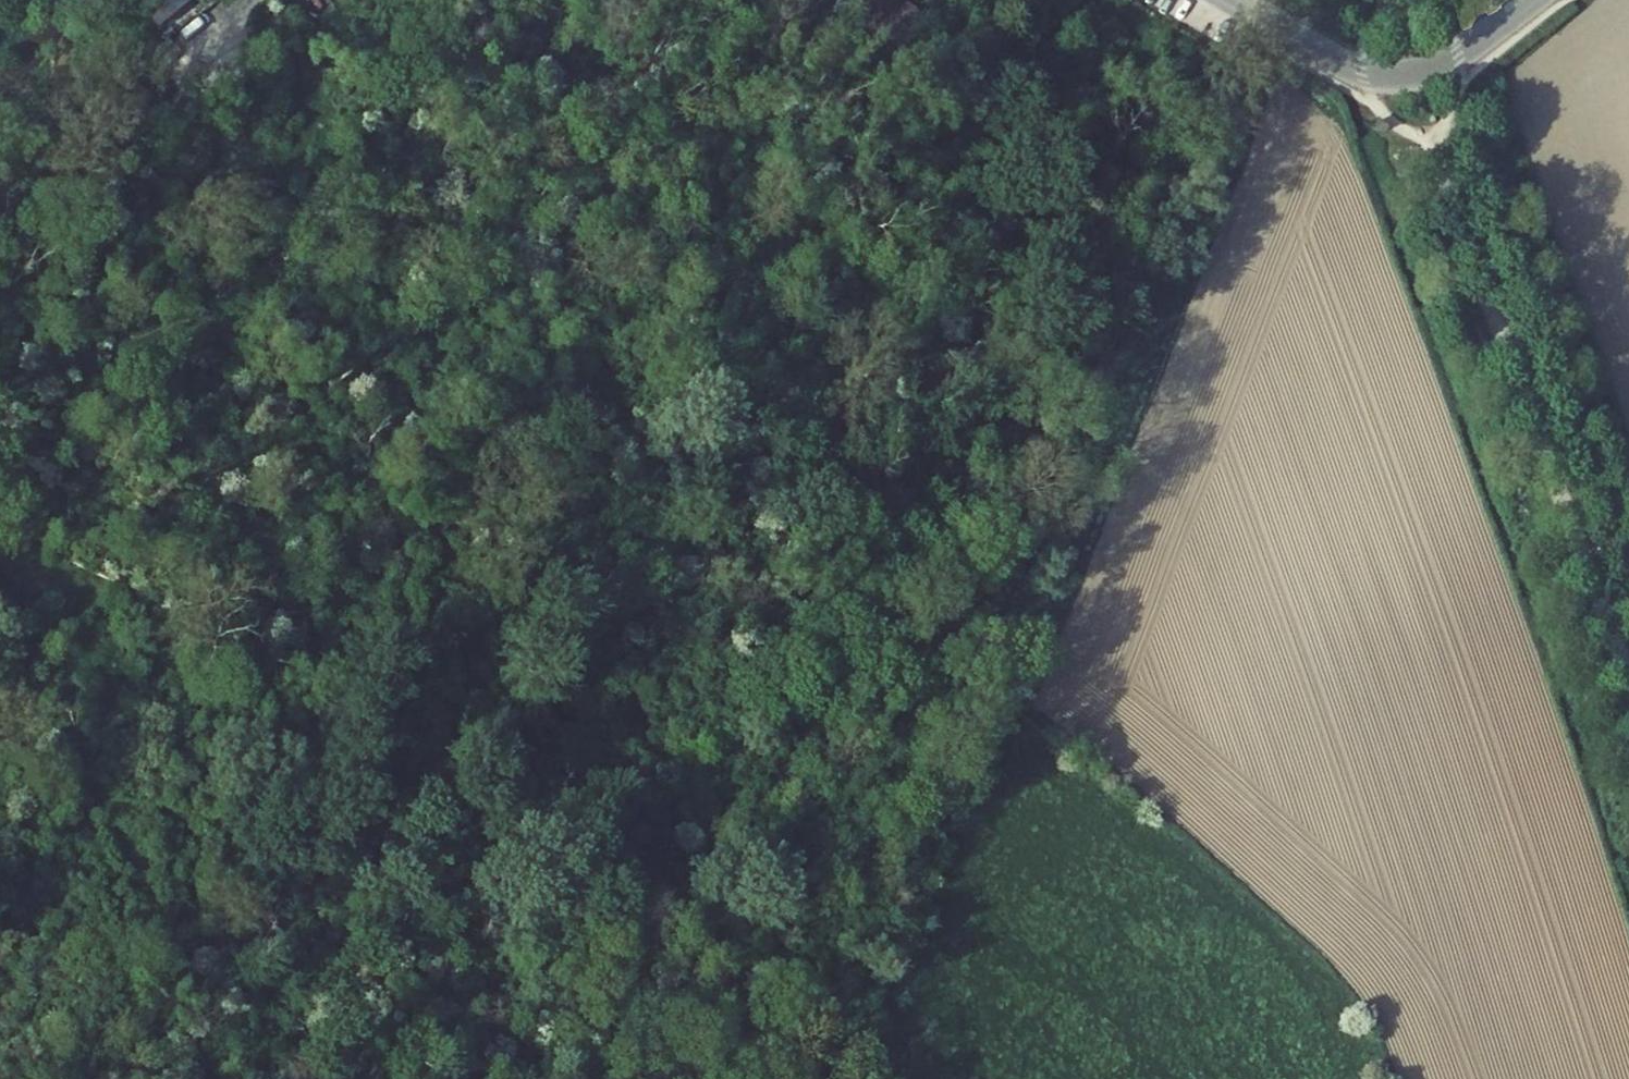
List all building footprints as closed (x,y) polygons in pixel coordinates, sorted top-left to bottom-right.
[(151,0),(136,0),(134,1),(169,43),(180,34),(151,0)]
